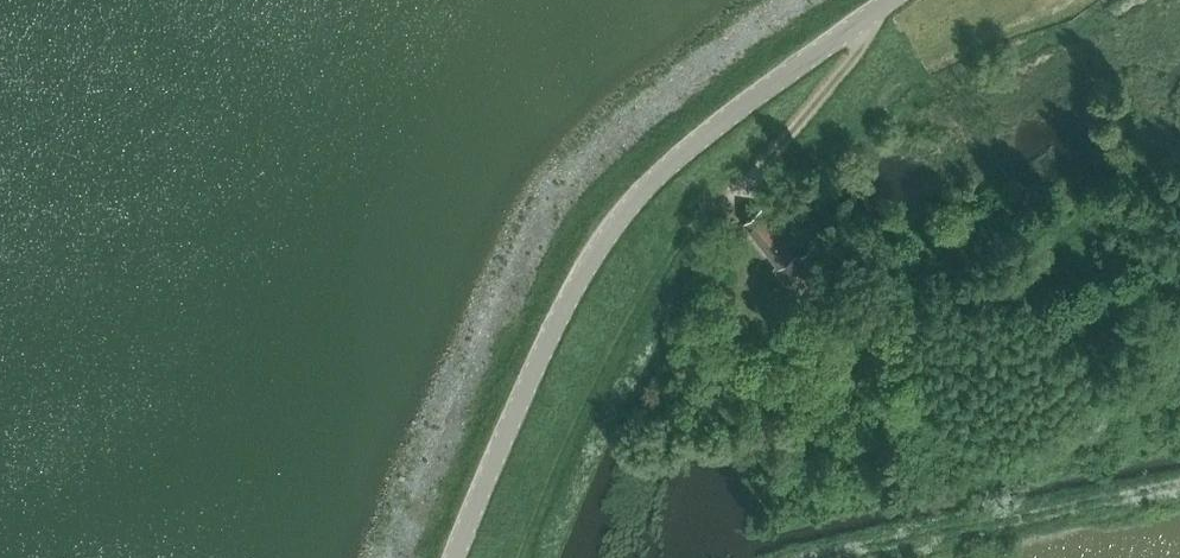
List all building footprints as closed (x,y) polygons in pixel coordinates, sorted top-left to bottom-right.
[(802,255),(765,209),(746,224),(780,266),(777,269),(788,282),(809,265),(802,255)] [(802,255),(809,265),(828,288),(853,267),(827,235),(802,255)]
